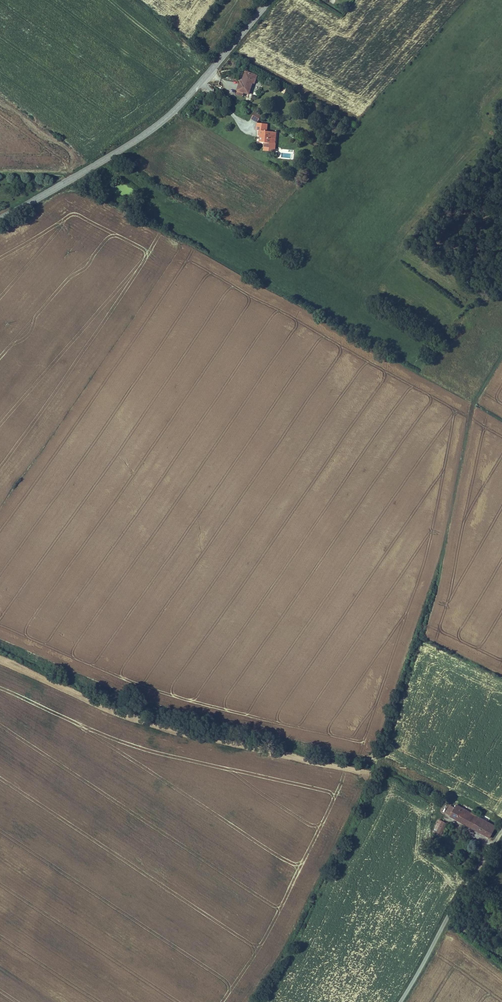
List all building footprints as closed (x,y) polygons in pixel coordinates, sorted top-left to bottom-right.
[(247,91),(251,79),(254,70),(244,67),(242,75),(241,78),(238,77),(235,86),(241,88),(247,91)] [(259,112),(252,108),(249,115),(255,118),(259,112)] [(266,121),(255,119),(254,127),(257,128),(256,133),(258,133),(257,138),(263,139),(262,145),(272,146),(273,140),(270,140),(272,129),(265,128),(266,121)] [(452,808),(448,806),(442,816),(485,841),(492,828),(453,805),(452,808)] [(443,824),(439,821),(433,832),(437,834),(443,824)]
